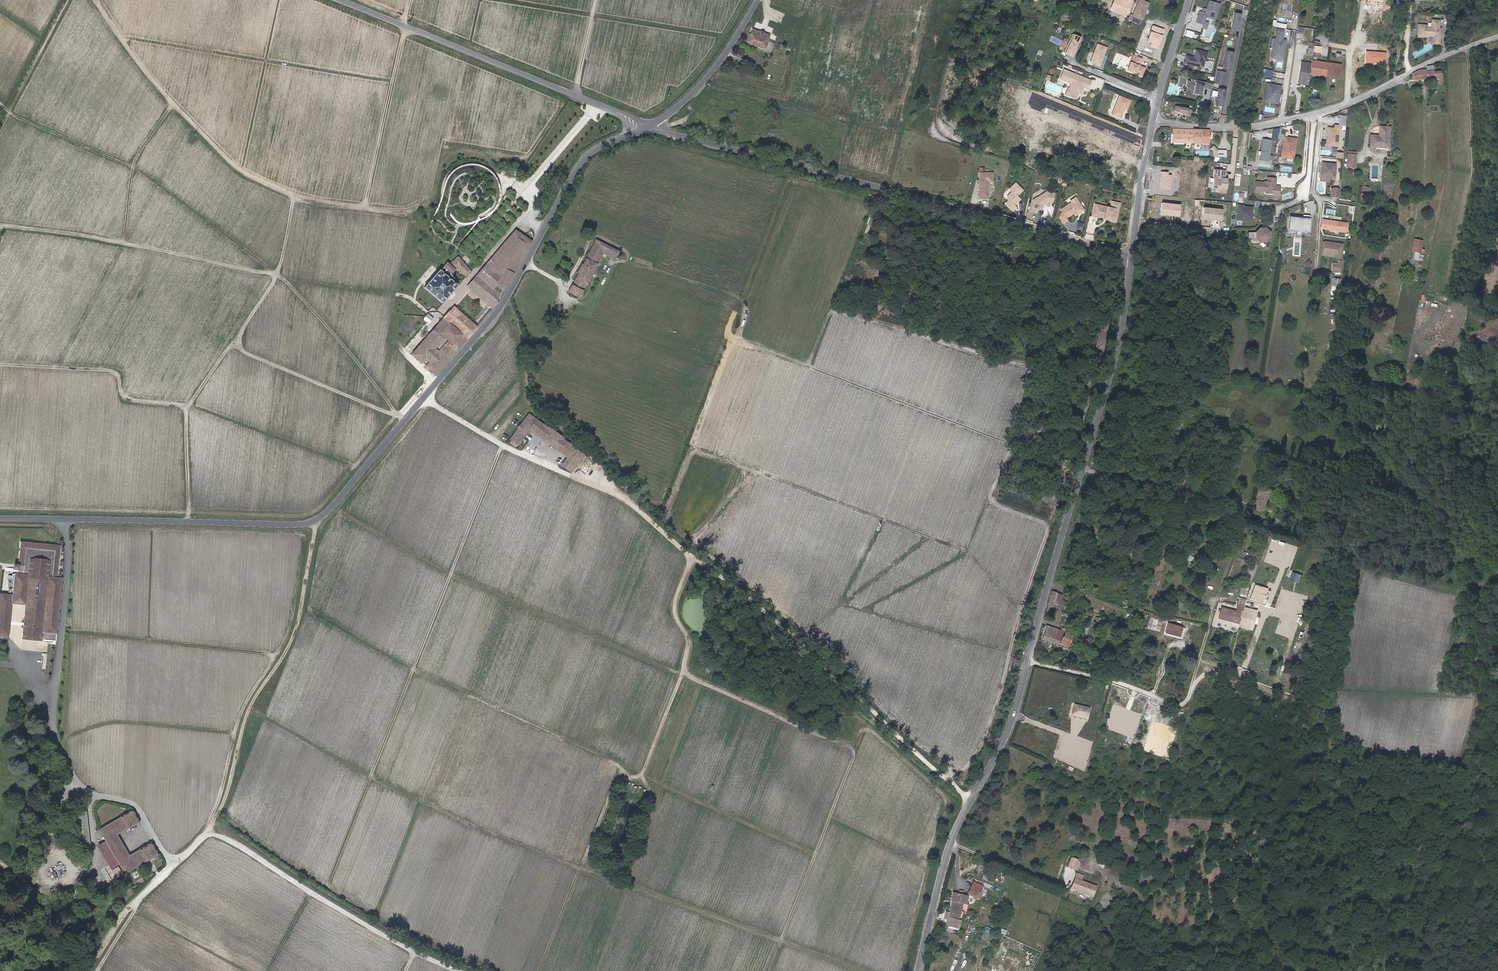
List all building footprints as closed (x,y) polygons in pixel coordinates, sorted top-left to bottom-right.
[(1078,8),(1083,9),(1087,0),(1081,0),(1078,8)] [(1130,15),(1128,19),(1139,24),(1140,19),(1142,19),(1148,3),(1140,0),(1138,0),(1137,3),(1132,16),(1130,15)] [(1220,4),(1209,1),(1206,9),(1205,13),(1202,12),(1200,12),(1197,23),(1204,25),(1205,22),(1206,17),(1215,20),(1220,4)] [(1231,29),(1237,30),(1241,14),(1235,13),(1231,29)] [(1419,25),(1418,36),(1425,37),(1426,36),(1433,37),(1432,43),(1438,44),(1440,29),(1438,29),(1439,21),(1432,21),(1431,28),(1426,28),(1427,26),(1419,25)] [(753,30),(748,43),(765,49),(770,35),(753,30)] [(1074,35),(1065,54),(1073,57),(1076,51),(1075,50),(1076,49),(1081,39),(1074,35)] [(1283,58),(1286,41),(1282,40),(1276,39),(1274,52),(1272,51),(1271,56),(1283,58)] [(1108,48),(1099,44),(1092,62),(1101,66),(1108,48)] [(1185,54),(1183,63),(1203,67),(1206,51),(1194,48),(1193,55),(1185,54)] [(1227,51),(1223,67),(1229,68),(1233,52),(1227,51)] [(1134,56),(1128,70),(1142,76),(1145,68),(1139,66),(1140,62),(1141,63),(1142,59),(1134,56)] [(1310,74),(1325,77),(1327,63),(1312,61),(1311,63),(1310,71),(1310,74)] [(1310,71),(1311,63),(1301,62),(1298,84),(1308,85),(1308,82),(1309,76),(1310,74),(1310,71)] [(1327,63),(1325,77),(1339,79),(1341,65),(1327,63)] [(1426,69),(1418,70),(1412,73),(1413,80),(1434,78),(1434,79),(1439,79),(1439,72),(1433,72),(1433,65),(1426,66),(1426,69)] [(1092,81),(1064,70),(1061,79),(1072,84),(1069,90),(1070,92),(1069,96),(1076,99),(1079,93),(1078,93),(1079,91),(1082,92),(1084,87),(1081,86),(1083,83),(1090,86),(1092,81)] [(1215,77),(1213,83),(1222,85),(1225,73),(1216,71),(1215,77)] [(1198,83),(1199,80),(1192,79),(1191,81),(1187,80),(1188,77),(1180,75),(1178,86),(1183,87),(1183,84),(1186,85),(1186,87),(1187,87),(1187,88),(1194,90),(1193,93),(1202,95),(1204,87),(1204,86),(1195,84),(1196,82),(1198,83)] [(1212,83),(1199,80),(1198,83),(1196,82),(1195,84),(1204,86),(1204,87),(1211,89),(1212,83)] [(1273,84),(1267,83),(1266,91),(1267,93),(1267,97),(1268,99),(1278,101),(1281,86),(1275,85),(1274,86),(1273,85),(1273,84)] [(1225,92),(1218,90),(1215,106),(1221,108),(1225,92)] [(1267,93),(1266,91),(1264,101),(1278,103),(1278,101),(1268,99),(1267,97),(1267,93)] [(1124,108),(1125,109),(1127,109),(1130,101),(1119,96),(1112,115),(1121,118),(1124,111),(1123,110),(1124,108)] [(1337,147),(1339,126),(1334,126),(1334,129),(1327,128),(1327,137),(1328,137),(1328,139),(1327,139),(1326,144),(1330,144),(1330,146),(1337,147)] [(1370,135),(1369,146),(1388,148),(1390,127),(1380,126),(1379,135),(1370,135)] [(1173,142),(1209,143),(1209,130),(1173,129),(1173,142)] [(1284,137),(1281,157),(1292,159),(1296,139),(1284,137)] [(1263,139),(1259,160),(1268,161),(1271,140),(1263,139)] [(1214,147),(1211,151),(1214,152),(1214,157),(1217,157),(1217,156),(1226,156),(1226,150),(1217,150),(1214,147)] [(1355,158),(1347,157),(1346,170),(1354,171),(1355,158)] [(1325,163),(1322,162),(1321,176),(1331,177),(1335,177),(1336,164),(1329,163),(1327,164),(1326,164),(1325,163)] [(1170,182),(1178,183),(1179,183),(1180,178),(1189,179),(1190,170),(1172,168),(1170,182)] [(1218,192),(1226,193),(1228,178),(1225,177),(1225,169),(1212,168),(1211,186),(1219,187),(1218,192)] [(979,183),(979,198),(988,198),(988,182),(992,182),(992,172),(979,172),(979,180),(979,183)] [(1265,183),(1256,182),(1255,192),(1260,192),(1260,191),(1265,191),(1266,193),(1269,193),(1271,192),(1279,193),(1279,187),(1275,186),(1274,186),(1274,183),(1275,183),(1276,179),(1268,178),(1267,182),(1265,182),(1265,183)] [(1005,203),(1011,210),(1014,206),(1012,204),(1014,201),(1016,201),(1019,198),(1016,195),(1021,190),(1014,183),(1008,188),(1011,191),(1007,195),(1007,199),(1008,200),(1005,203)] [(1339,191),(1331,190),(1330,198),(1338,199),(1339,191)] [(1036,206),(1041,207),(1042,205),(1048,201),(1051,202),(1053,193),(1046,191),(1032,200),(1029,211),(1034,212),(1035,208),(1036,206)] [(1072,202),(1060,210),(1062,213),(1061,214),(1059,218),(1063,223),(1067,220),(1066,218),(1073,212),(1075,215),(1078,214),(1077,213),(1079,211),(1079,212),(1083,210),(1075,197),(1071,200),(1072,202)] [(1095,204),(1093,214),(1099,215),(1104,217),(1105,215),(1113,218),(1115,212),(1116,212),(1116,213),(1119,214),(1121,203),(1111,201),(1110,207),(1107,206),(1107,207),(1095,204)] [(1157,202),(1156,214),(1180,216),(1181,203),(1157,202)] [(1198,218),(1221,220),(1222,208),(1199,206),(1198,218)] [(1251,220),(1251,207),(1242,207),(1242,206),(1237,206),(1236,221),(1242,221),(1242,220),(1251,220)] [(1296,216),(1296,218),(1290,218),(1289,228),(1301,230),(1301,231),(1308,232),(1310,215),(1303,215),(1303,217),(1296,216)] [(1322,219),(1320,228),(1345,232),(1347,223),(1322,219)] [(1265,228),(1259,228),(1256,232),(1248,232),(1248,238),(1256,238),(1260,241),(1266,241),(1270,237),(1269,231),(1265,228)] [(490,266),(487,263),(468,286),(493,308),(500,300),(501,295),(492,289),(496,285),(503,291),(530,242),(515,231),(492,257),(495,260),(490,266)] [(596,239),(589,254),(600,260),(603,254),(614,259),(618,250),(596,239)] [(1416,268),(1421,241),(1413,239),(1411,251),(1412,252),(1411,259),(1410,258),(1408,266),(1416,268)] [(1342,244),(1325,242),(1323,253),(1334,255),(1334,257),(1341,258),(1342,244)] [(568,292),(580,298),(600,260),(589,254),(583,264),(582,264),(577,272),(578,273),(568,292)] [(492,257),(487,263),(490,266),(495,260),(492,257)] [(464,274),(463,275),(466,278),(471,272),(457,260),(449,265),(447,267),(445,265),(440,270),(425,287),(442,302),(457,285),(450,280),(452,278),(452,276),(451,275),(455,270),(457,272),(458,271),(460,272),(461,271),(464,274)] [(1332,263),(1332,268),(1331,270),(1339,271),(1339,270),(1340,266),(1341,266),(1342,260),(1339,260),(1338,263),(1332,263)] [(1334,277),(1331,292),(1340,294),(1342,279),(1334,277)] [(425,366),(436,375),(476,327),(453,307),(449,312),(412,354),(422,363),(422,362),(426,365),(425,366)] [(529,426),(530,427),(542,436),(541,437),(556,448),(557,447),(568,455),(563,464),(569,469),(581,451),(563,438),(564,437),(549,426),(548,427),(528,413),(511,438),(518,444),(524,435),(523,434),(526,430),(529,426)] [(581,451),(569,469),(572,471),(585,454),(581,451)] [(1268,495),(1270,489),(1261,486),(1255,502),(1267,507),(1270,496),(1268,495)] [(1270,496),(1267,507),(1269,507),(1275,491),(1270,489),(1268,495),(1270,496)] [(22,638),(56,641),(62,578),(57,577),(60,545),(20,541),(17,573),(15,573),(12,595),(0,594),(0,636),(8,636),(12,603),(12,598),(26,600),(25,604),(22,638)] [(1282,564),(1266,559),(1264,566),(1280,571),(1282,564)] [(1292,571),(1290,580),(1300,582),(1303,574),(1292,571)] [(1265,587),(1256,584),(1251,599),(1260,602),(1265,587)] [(1052,591),(1048,604),(1059,608),(1063,596),(1056,594),(1056,592),(1052,591)] [(1242,611),(1244,604),(1245,599),(1239,597),(1236,611),(1221,607),(1218,618),(1233,622),(1232,626),(1238,627),(1239,624),(1242,611)] [(1253,614),(1242,611),(1239,624),(1243,625),(1242,627),(1249,629),(1253,614)] [(1151,615),(1148,627),(1159,631),(1163,618),(1151,615)] [(1168,623),(1165,632),(1183,637),(1186,628),(1168,623)] [(1043,638),(1054,642),(1059,629),(1047,625),(1043,638)] [(1068,644),(1070,638),(1072,633),(1071,633),(1066,631),(1067,629),(1063,628),(1062,630),(1059,629),(1054,642),(1067,646),(1068,644)] [(118,832),(120,831),(128,826),(128,827),(140,820),(133,808),(121,815),(113,820),(99,828),(106,839),(121,863),(126,871),(147,859),(160,852),(152,840),(140,847),(141,847),(130,854),(118,832)] [(98,844),(113,868),(119,864),(121,863),(106,839),(98,844)] [(1070,859),(1067,867),(1073,869),(1076,861),(1070,859)] [(991,865),(992,865),(979,860),(975,871),(987,876),(990,868),(991,865)] [(119,864),(113,868),(118,876),(124,872),(119,864)] [(1076,873),(1071,889),(1092,897),(1096,887),(1081,881),(1083,876),(1076,873)] [(968,894),(977,898),(982,887),(973,882),(968,894)] [(966,905),(968,897),(962,896),(963,891),(959,891),(958,895),(953,894),(951,901),(952,901),(948,918),(947,918),(945,926),(958,929),(960,921),(959,921),(963,904),(966,905)]
